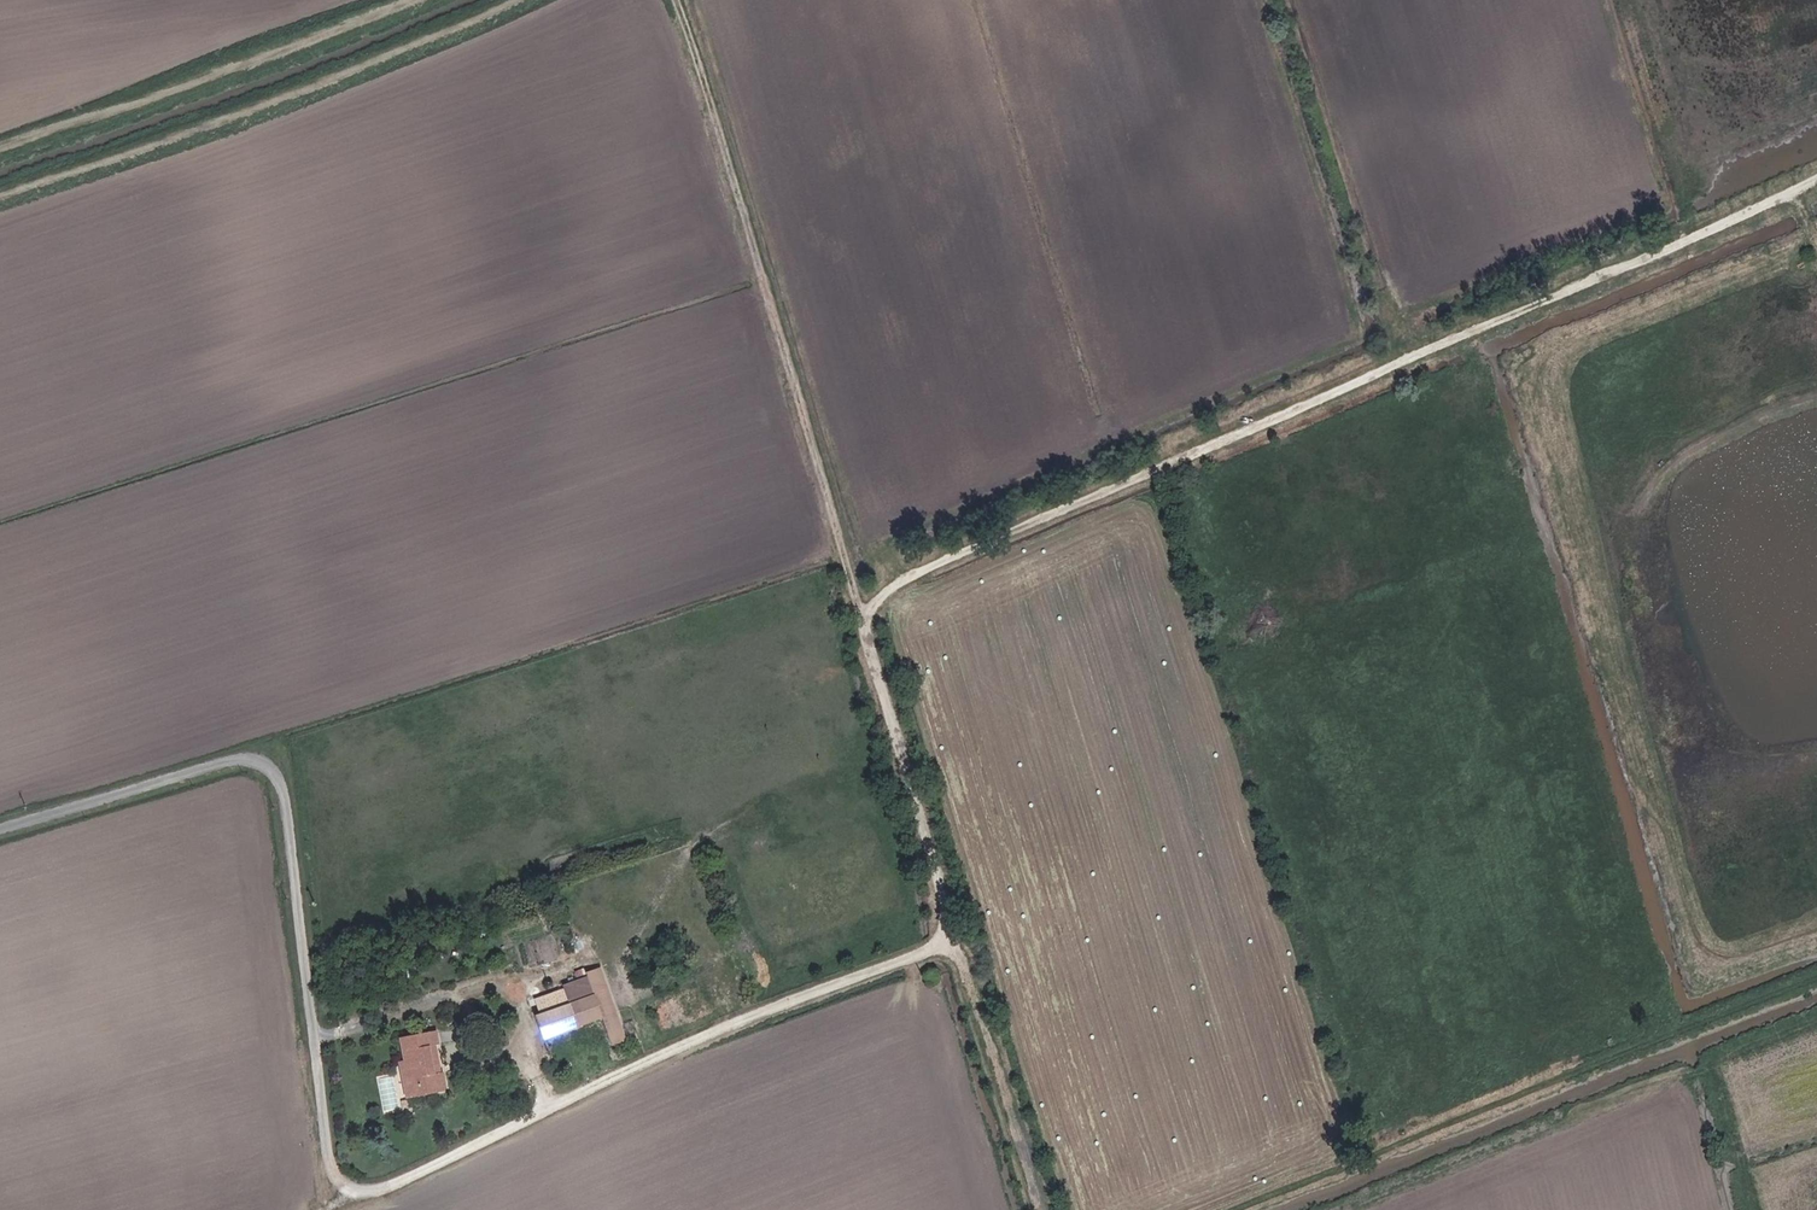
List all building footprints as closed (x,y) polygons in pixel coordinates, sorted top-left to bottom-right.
[(667,836),(653,838),(654,849),(668,848),(667,836)] [(548,923),(509,927),(510,941),(550,937),(548,923)] [(598,968),(593,970),(619,1043),(624,1041),(598,968)] [(619,1043),(593,970),(583,974),(585,979),(591,997),(568,1005),(563,990),(532,1001),(537,1015),(531,1017),(539,1039),(599,1021),(608,1047),(619,1043)] [(562,987),(563,990),(568,1005),(591,997),(585,979),(562,987)] [(424,1045),(432,1043),(435,1042),(432,1030),(395,1040),(400,1062),(405,1081),(400,1083),(404,1099),(442,1089),(438,1071),(431,1073),(424,1045)] [(431,1073),(438,1071),(432,1043),(424,1045),(431,1073)] [(405,1081),(400,1062),(395,1063),(400,1083),(405,1081)]
